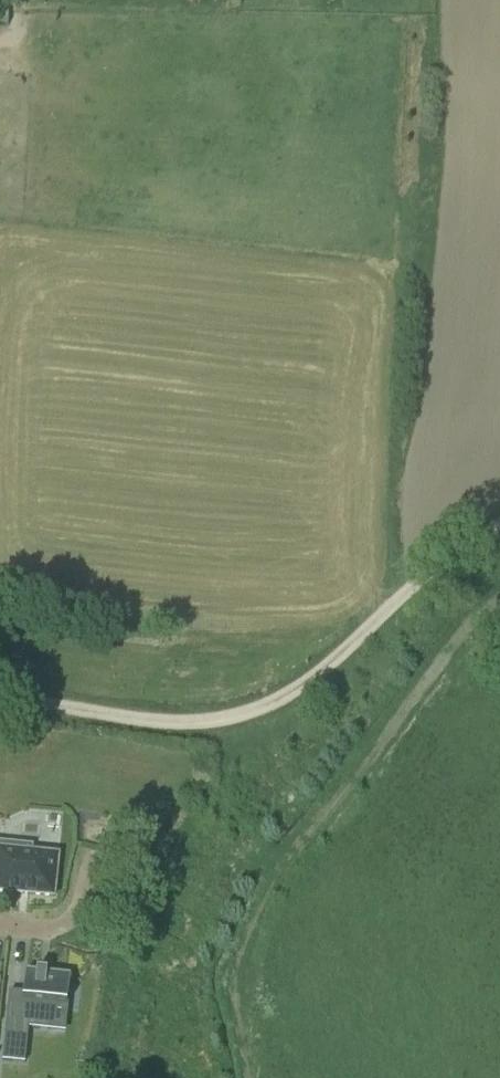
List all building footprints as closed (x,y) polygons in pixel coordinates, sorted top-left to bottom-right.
[(8,27),(8,14),(0,14),(0,27),(8,27)] [(54,898),(59,856),(0,850),(0,893),(18,895),(19,895),(21,893),(27,894),(28,896),(29,896),(54,898)] [(67,1011),(70,981),(47,979),(47,977),(37,976),(37,978),(26,977),(24,999),(9,997),(2,1066),(25,1068),(28,1034),(48,1036),(51,1010),(67,1011)]
